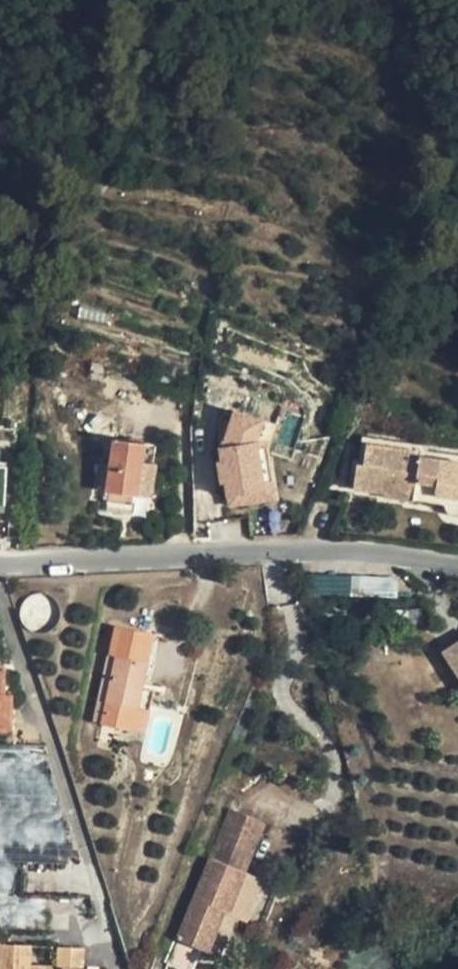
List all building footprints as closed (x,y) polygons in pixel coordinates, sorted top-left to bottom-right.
[(220,446),(216,447),(219,463),(214,463),(218,487),(223,486),(226,506),(280,497),(267,442),(275,425),(233,410),(220,446)] [(365,443),(419,451),(427,445),(361,436),(365,443)] [(144,443),(112,439),(105,492),(137,495),(144,443)] [(365,443),(362,465),(356,464),(353,489),(383,493),(383,496),(405,500),(405,495),(412,497),(412,501),(442,504),(444,510),(447,513),(450,515),(456,516),(457,516),(457,461),(419,456),(419,451),(365,443)] [(426,450),(427,445),(419,451),(419,456),(457,461),(457,454),(426,450)] [(356,464),(352,459),(348,488),(353,489),(356,464)] [(397,579),(309,577),(309,594),(397,596),(397,579)] [(153,644),(114,636),(108,664),(115,666),(103,724),(98,742),(117,746),(121,728),(134,730),(134,729),(138,707),(143,688),(153,644)] [(0,668),(0,727),(12,728),(12,694),(5,694),(5,668),(0,668)] [(154,690),(143,688),(138,707),(150,710),(154,690)] [(150,710),(138,707),(134,729),(146,732),(150,710)] [(0,752),(0,810),(68,812),(48,754),(0,752)] [(68,812),(0,810),(0,861),(84,864),(68,812)] [(231,810),(211,859),(178,940),(168,965),(179,968),(192,968),(200,949),(209,952),(225,912),(230,913),(239,892),(246,873),(244,873),(264,824),(231,810)] [(95,902),(84,864),(0,861),(0,898),(95,902)] [(245,894),(239,892),(230,913),(236,916),(245,894)] [(82,930),(82,916),(99,917),(95,902),(0,898),(0,927),(82,930)] [(230,913),(225,912),(209,952),(219,957),(236,916),(230,913)] [(0,945),(0,968),(46,968),(30,968),(30,946),(0,945)] [(86,949),(59,947),(58,968),(65,968),(85,968),(86,949)] [(154,959),(151,968),(166,968),(168,965),(154,959)]
